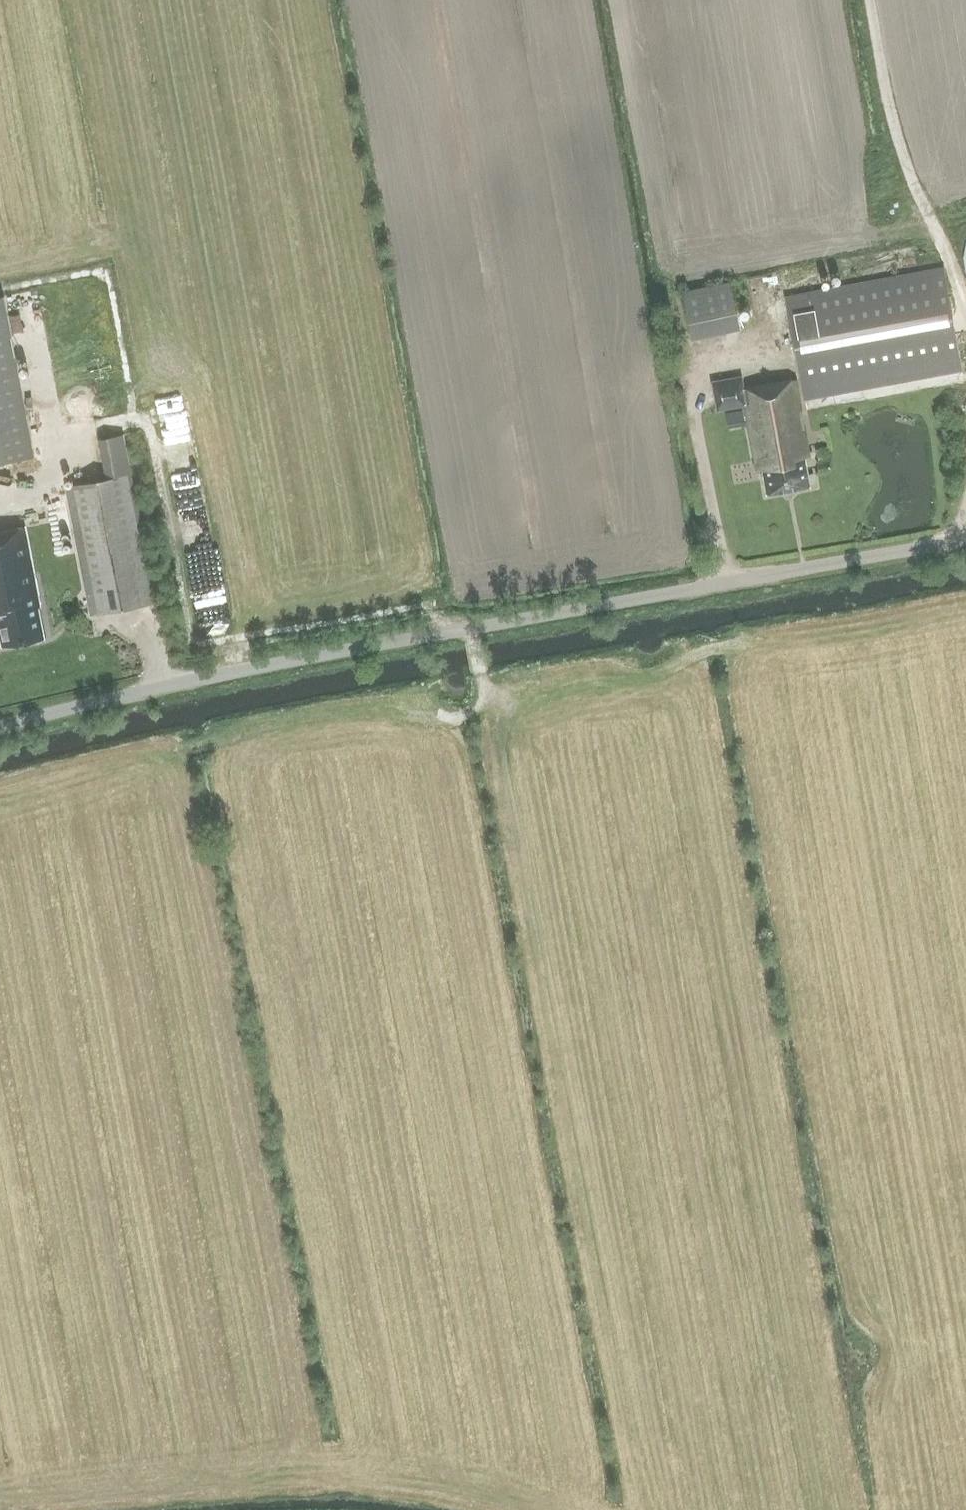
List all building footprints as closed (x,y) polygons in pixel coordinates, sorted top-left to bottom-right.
[(962,371),(943,268),(786,297),(805,400),(962,371)] [(694,336),(747,328),(740,280),(686,288),(694,336)] [(40,455),(12,294),(0,296),(0,462),(40,455)] [(810,457),(796,379),(743,389),(741,377),(712,382),(718,410),(745,405),(758,472),(763,471),(767,494),(810,486),(805,458),(810,457)] [(131,474),(123,433),(98,438),(106,479),(131,474)] [(819,472),(828,470),(827,463),(818,464),(819,472)] [(106,479),(66,487),(90,614),(155,602),(131,474),(106,479)] [(25,526),(0,531),(0,645),(44,636),(38,606),(40,605),(25,526)] [(196,615),(230,613),(228,581),(194,583),(196,615)]
